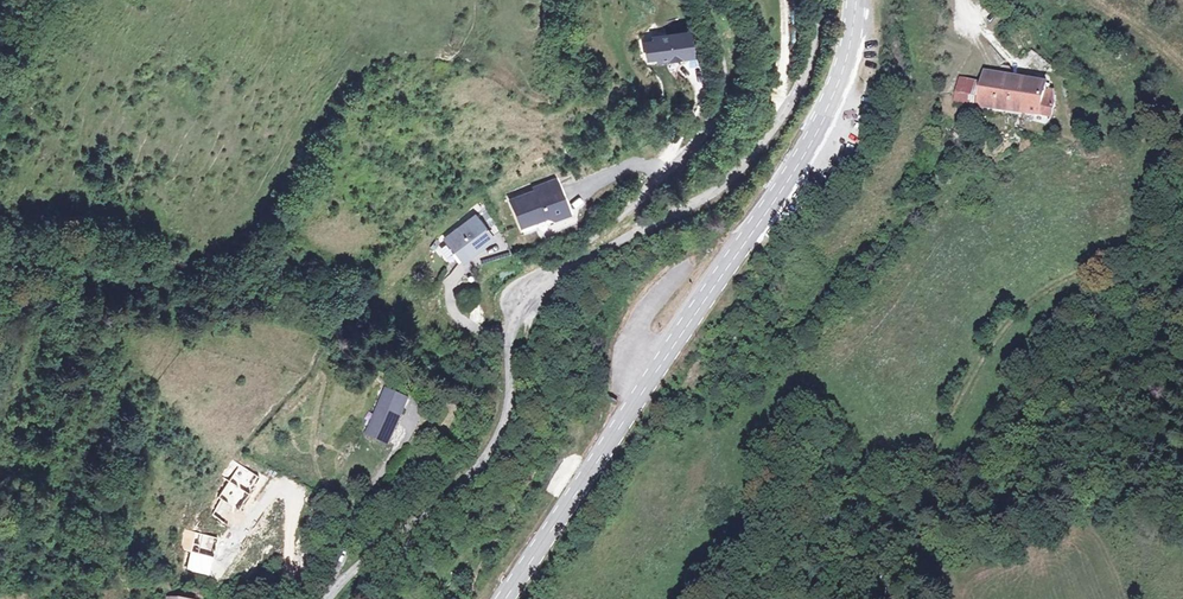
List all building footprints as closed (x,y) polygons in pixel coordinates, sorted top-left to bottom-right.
[(695,60),(691,35),(652,40),(653,47),(648,48),(649,62),(660,61),(660,65),(695,60)] [(958,82),(955,106),(1050,121),(1054,108),(1042,100),(1034,100),(1034,94),(1001,88),(1003,74),(993,73),(992,78),(981,76),(979,86),(958,82)] [(528,223),(517,226),(519,235),(570,218),(558,181),(554,182),(565,215),(549,220),(541,216),(527,221),(528,223)] [(533,193),(508,201),(517,226),(528,223),(527,221),(541,216),(549,220),(565,215),(554,182),(532,190),(533,193)] [(474,218),(443,240),(459,261),(490,240),(474,218)] [(387,393),(368,438),(391,448),(410,403),(387,393)]
